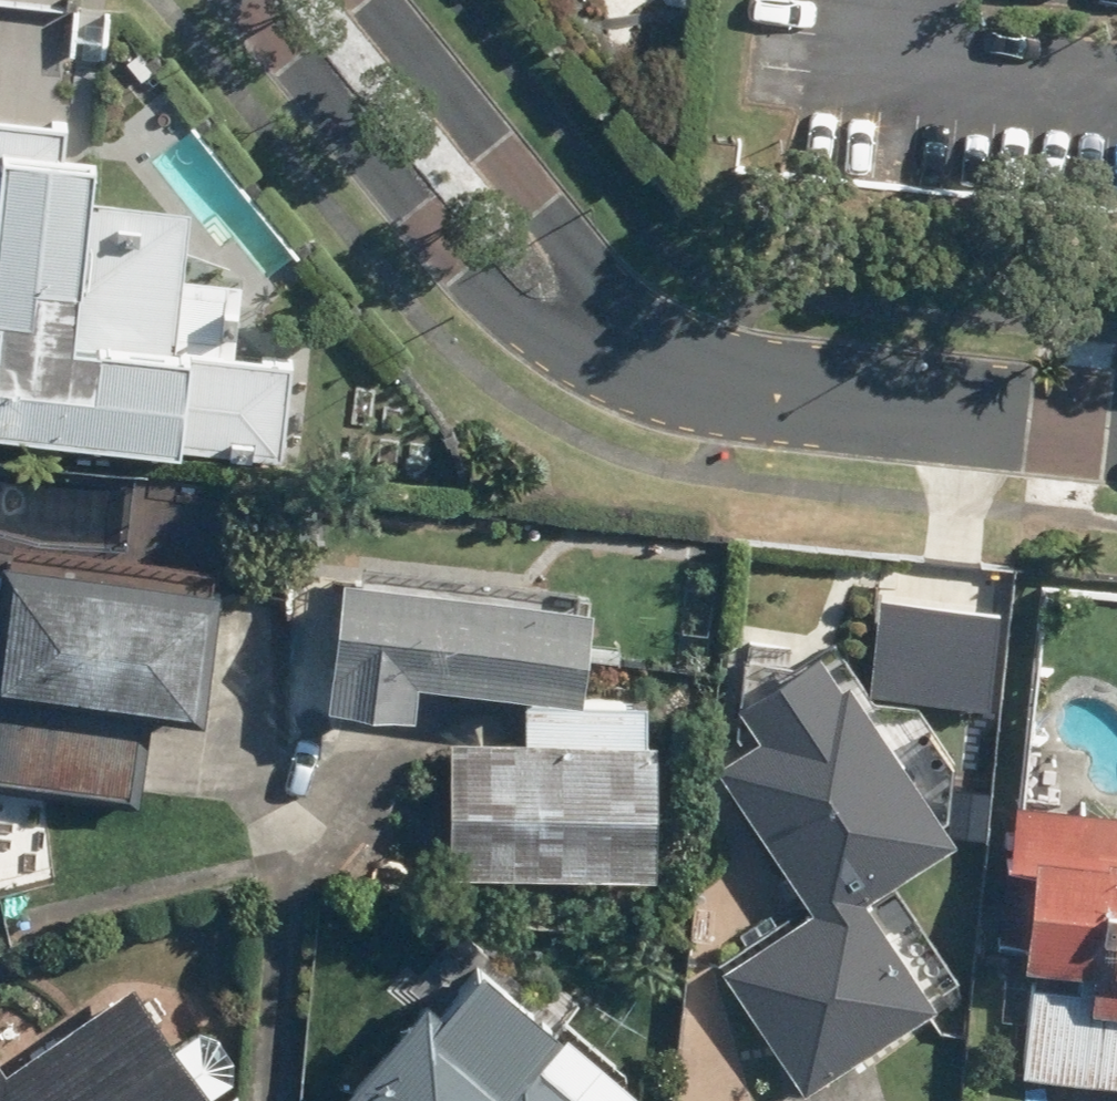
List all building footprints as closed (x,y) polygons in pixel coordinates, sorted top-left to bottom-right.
[(0,110),(0,431),(286,457),(294,358),(240,353),(246,283),(186,278),(192,206),(101,198),(104,161),(62,157),(65,116),(0,110)] [(434,545),(432,566),(336,559),(327,699),(417,705),(420,675),(585,685),(592,576),(477,569),(479,548),(434,545)] [(0,564),(0,774),(133,785),(140,698),(201,703),(210,581),(0,564)] [(812,896),(719,961),(807,1098),(942,1005),(936,995),(959,979),(893,884),(958,839),(853,687),(728,775),(812,896)] [(527,733),(453,731),(450,874),(654,879),(658,738),(644,737),(645,700),(528,697),(527,733)] [(1013,801),(997,1023),(1027,1026),(1024,1074),(1116,1080),(1116,808),(1013,801)] [(461,931),(337,1088),(353,1100),(647,1100),(659,1087),(658,1047),(570,972),(545,1002),(461,931)] [(214,1100),(135,982),(8,1068),(0,1056),(0,1100),(212,1100),(214,1100)]
